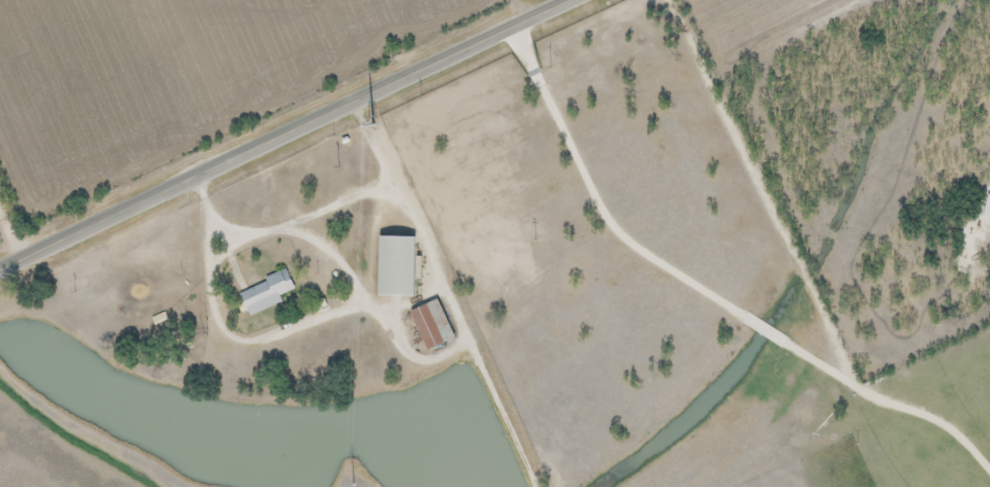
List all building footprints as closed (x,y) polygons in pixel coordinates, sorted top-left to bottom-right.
[(376,297),(412,297),(412,237),(376,237),(376,297)] [(282,304),(279,296),(294,291),(287,272),(238,290),(248,316),(282,304)] [(453,339),(437,299),(409,310),(424,350),(453,339)]
